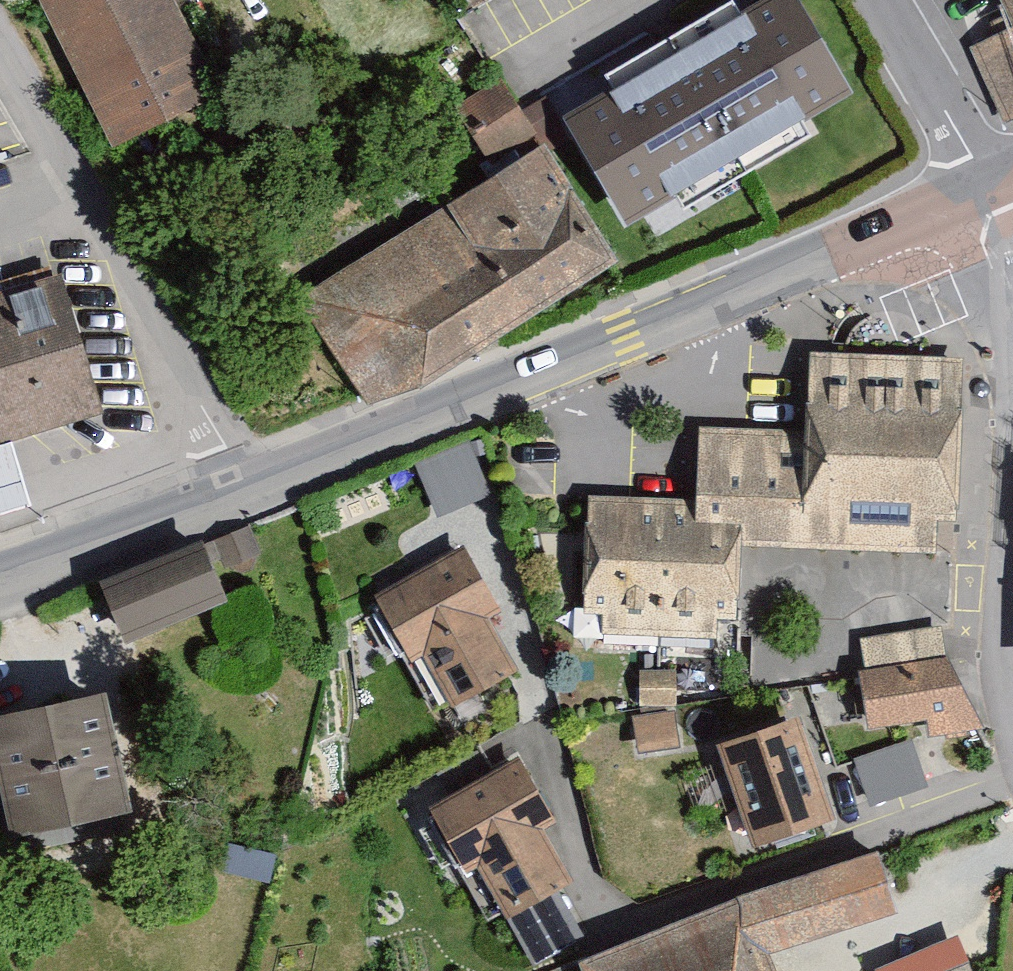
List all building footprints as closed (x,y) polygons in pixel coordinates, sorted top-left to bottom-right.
[(107,151),(217,103),(172,0),(42,0),(107,151)] [(626,214),(848,95),(797,0),(716,0),(556,85),(626,214)] [(1012,23),(1012,0),(1002,0),(1012,23)] [(1011,129),(1012,128),(1012,28),(972,47),(1011,129)] [(493,177),(297,295),(369,413),(613,266),(519,110),(470,139),(493,177)] [(32,509),(12,436),(31,431),(106,409),(67,275),(0,294),(0,519),(32,509)] [(966,363),(818,360),(816,437),(700,434),(699,502),(580,499),(576,638),(742,642),(744,554),(961,560),(966,363)] [(469,440),(415,466),(439,517),(491,496),(469,440)] [(105,573),(125,634),(229,601),(210,540),(105,573)] [(468,549),(378,598),(410,662),(427,655),(455,705),(517,670),(490,619),(504,611),(468,549)] [(948,621),(862,642),(870,731),(924,722),(934,745),(988,731),(948,621)] [(11,823),(137,797),(113,682),(0,705),(0,769),(11,823)] [(807,711),(718,737),(749,844),(838,818),(807,711)] [(851,756),(865,802),(929,782),(914,736),(851,756)] [(520,755),(430,804),(462,868),(478,861),(506,911),(568,876),(541,825),(556,817),(520,755)] [(778,954),(903,909),(882,852),(594,958),(599,970),(784,970),(778,954)] [(874,967),(876,970),(974,970),(955,930),(874,967)]
